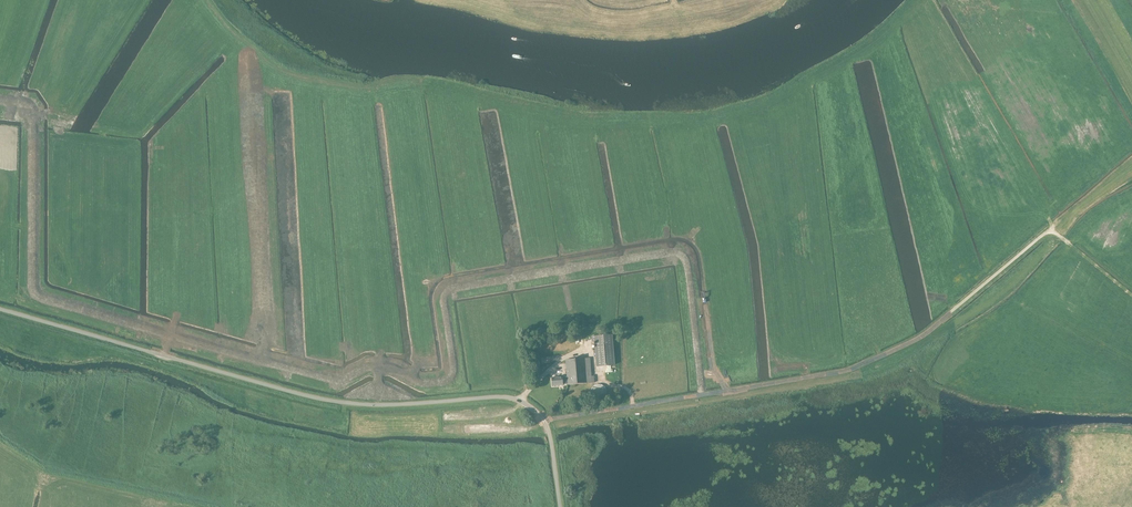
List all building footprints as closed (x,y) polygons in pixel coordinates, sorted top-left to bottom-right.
[(592,342),(595,342),(596,367),(615,366),(612,335),(591,337),(592,342)] [(590,358),(565,360),(567,377),(562,377),(551,377),(552,386),(563,385),(567,384),(567,385),(592,383),(590,358)] [(598,401),(601,400),(603,399),(605,397),(606,394),(607,392),(606,389),(604,387),(602,385),(599,384),(597,384),(594,385),(592,387),(591,389),(590,392),(590,395),(591,397),(593,399),(596,400),(598,401)]
